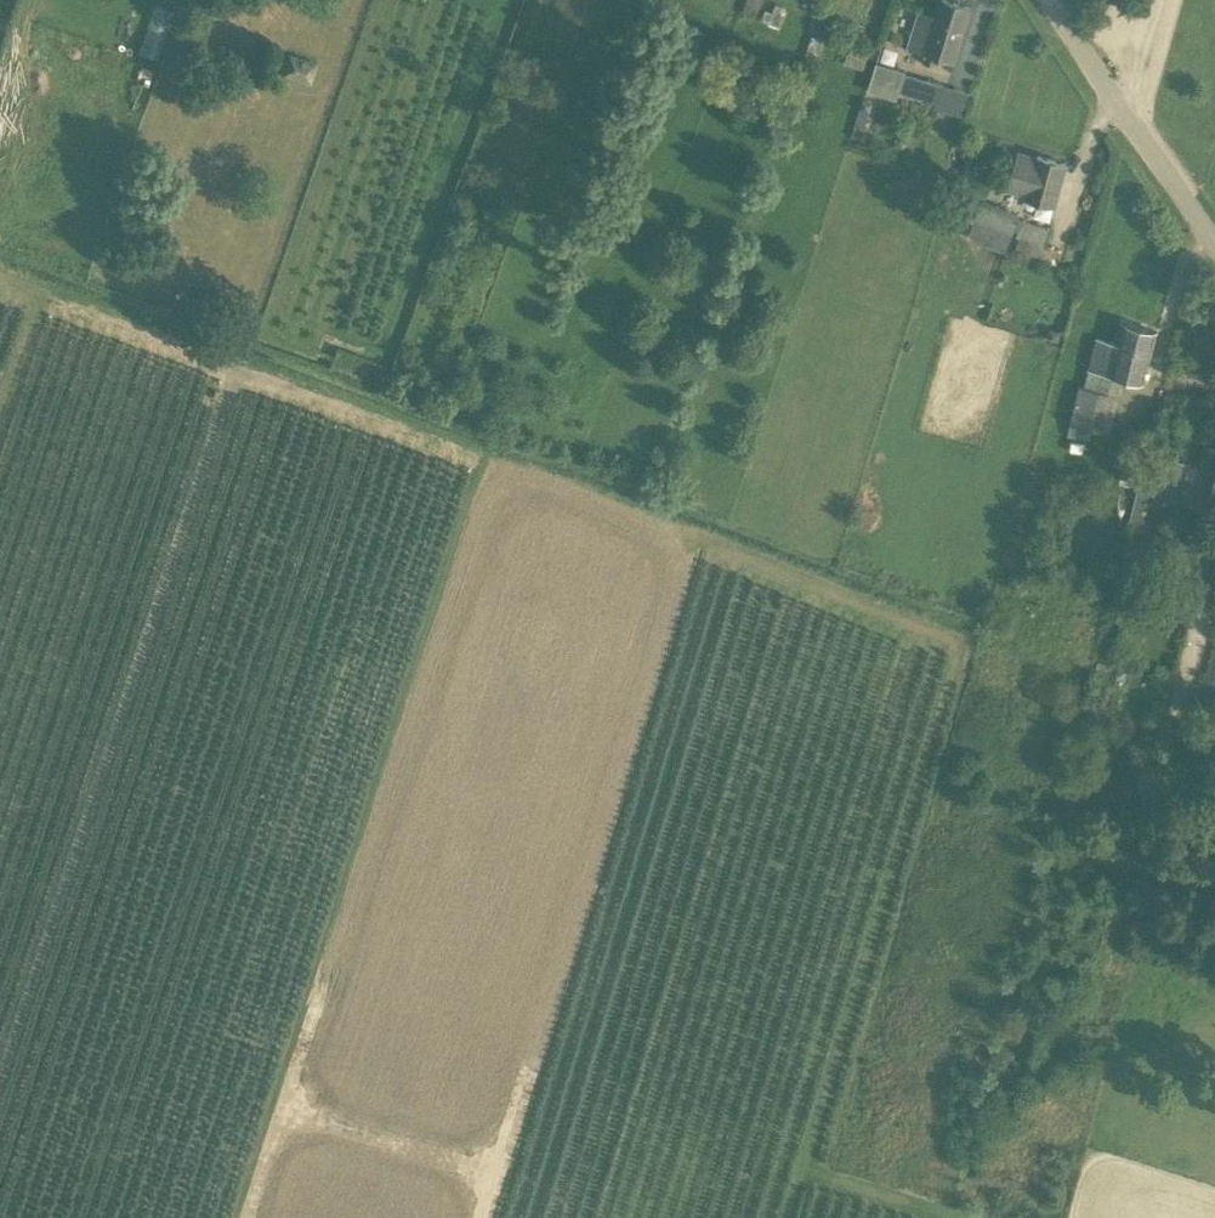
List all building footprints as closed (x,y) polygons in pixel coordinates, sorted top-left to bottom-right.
[(784,21),(787,3),(772,0),(748,0),(745,14),(784,21)] [(970,6),(952,0),(940,0),(935,17),(919,12),(909,45),(954,59),(970,6)] [(878,62),(869,90),(897,99),(906,71),(878,62)] [(929,78),(923,98),(937,102),(943,82),(929,78)] [(1055,204),(1066,162),(1035,153),(1034,155),(1018,151),(1008,188),(1024,193),(1023,195),(1055,204)] [(948,210),(973,219),(968,233),(1007,248),(1021,211),(984,198),(994,170),(968,159),(956,192),(955,192),(948,210)] [(1036,261),(1043,246),(1042,245),(1048,226),(1021,216),(1015,230),(1017,231),(1015,236),(1019,238),(1014,252),(1036,261)] [(1087,368),(1088,368),(1084,386),(1078,384),(1069,423),(1109,432),(1122,376),(1143,381),(1156,330),(1123,322),(1118,342),(1096,336),(1087,368)] [(1128,528),(1165,537),(1170,512),(1175,512),(1179,498),(1214,507),(1214,447),(1205,444),(1200,464),(1170,456),(1160,494),(1137,488),(1128,528)] [(1206,686),(1214,689),(1214,649),(1206,686)]
